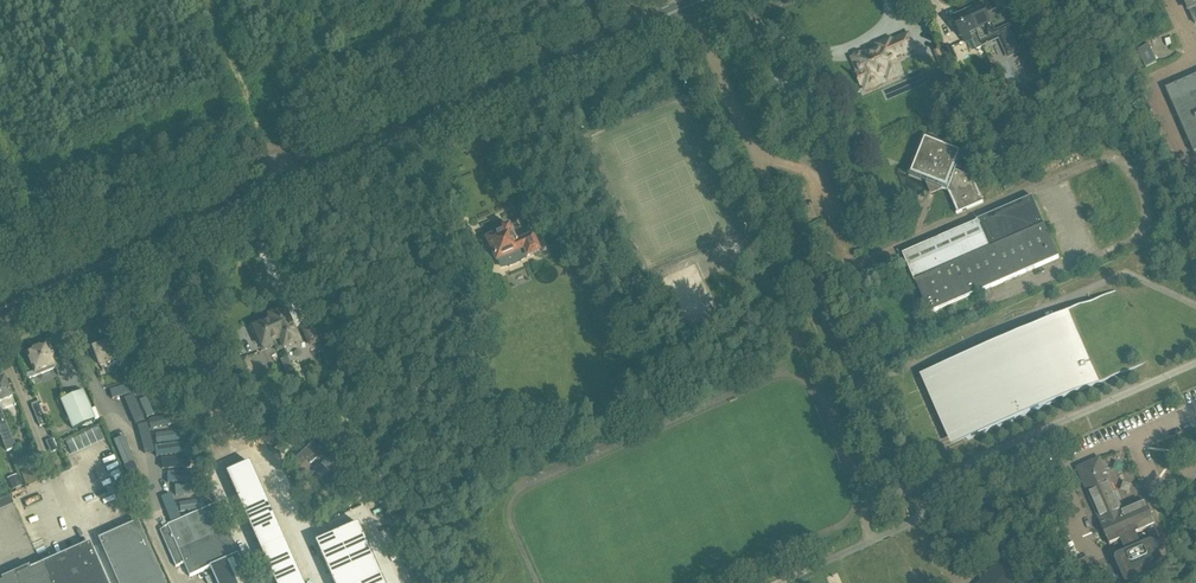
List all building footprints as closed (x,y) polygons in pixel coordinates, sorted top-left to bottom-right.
[(1193,27),(1195,26),(1195,0),(1181,0),(1193,27)] [(971,11),(968,13),(982,41),(994,36),(978,2),(969,7),(971,11)] [(982,41),(968,13),(953,20),(964,43),(972,39),(977,50),(983,47),(981,42),(982,41)] [(1040,72),(1027,44),(1019,47),(1011,28),(999,34),(1008,54),(1020,49),(1032,75),(1040,72)] [(856,58),(853,59),(859,74),(857,75),(861,86),(864,93),(886,84),(883,77),(884,77),(888,75),(890,80),(902,74),(896,62),(898,61),(896,59),(898,58),(915,50),(908,36),(891,44),(890,41),(878,46),(879,48),(862,55),(860,53),(856,54),(856,58)] [(948,64),(950,69),(952,73),(961,69),(957,60),(958,59),(952,47),(943,51),(949,64),(948,64)] [(934,51),(940,66),(945,64),(939,48),(934,51)] [(1135,61),(1128,64),(1134,78),(1141,75),(1135,61)] [(733,70),(735,75),(743,72),(740,67),(733,70)] [(1165,91),(1193,154),(1195,152),(1195,77),(1165,91)] [(811,113),(808,115),(822,130),(825,127),(811,113)] [(815,126),(811,130),(820,140),(824,136),(815,126)] [(937,188),(947,192),(956,213),(955,214),(956,215),(982,203),(982,202),(971,178),(952,171),(959,154),(924,141),(910,178),(931,186),(930,189),(936,192),(937,188)] [(977,221),(977,223),(988,248),(993,246),(1008,280),(1058,258),(1031,197),(977,221)] [(930,314),(1008,280),(993,246),(988,248),(977,223),(902,256),(914,283),(916,282),(930,314)] [(522,259),(526,256),(526,257),(538,252),(531,236),(516,243),(508,225),(493,232),(494,235),(485,239),(495,261),(497,261),(500,267),(503,267),(508,266),(513,264),(515,263),(519,261),(522,259)] [(744,285),(732,291),(737,301),(749,295),(744,285)] [(205,318),(201,308),(191,311),(195,321),(205,318)] [(284,349),(299,342),(284,309),(269,316),(271,320),(284,349)] [(921,377),(952,447),(1101,382),(1069,311),(921,377)] [(255,327),(254,328),(264,351),(275,346),(278,351),(284,349),(271,320),(264,323),(263,321),(255,325),(255,327)] [(310,346),(319,343),(312,328),(304,332),(310,346)] [(118,366),(114,354),(122,351),(118,340),(99,347),(100,348),(94,350),(100,368),(107,366),(108,370),(118,366)] [(55,369),(46,347),(41,348),(39,347),(33,349),(32,352),(28,354),(30,359),(28,360),(32,369),(33,368),(35,372),(26,376),(28,380),(55,369)] [(247,358),(238,362),(245,376),(253,372),(247,358)] [(12,398),(4,378),(0,380),(0,403),(12,398)] [(60,401),(72,430),(96,420),(84,391),(60,401)] [(46,426),(37,404),(31,407),(40,428),(46,426)] [(11,451),(18,448),(0,407),(0,426),(11,451)] [(66,442),(72,455),(104,440),(98,428),(66,442)] [(53,439),(46,442),(51,455),(59,451),(53,439)] [(329,453),(317,441),(314,445),(312,444),(292,463),(306,478),(326,458),(325,456),(329,453)] [(21,456),(27,453),(24,445),(17,448),(21,456)] [(1141,547),(1136,535),(1155,527),(1145,502),(1122,511),(1099,457),(1075,468),(1109,547),(1120,542),(1125,554),(1117,557),(1115,559),(1114,561),(1115,563),(1123,582),(1135,582),(1161,572),(1163,570),(1164,568),(1163,565),(1155,546),(1153,544),(1151,543),(1148,543),(1141,547)] [(910,475),(908,471),(903,460),(896,463),(903,478),(910,475)] [(249,463),(226,474),(231,487),(255,476),(249,463)] [(896,481),(903,478),(896,463),(889,466),(893,475),(896,481)] [(255,476),(231,487),(237,500),(261,489),(255,476)] [(168,502),(202,582),(240,566),(205,486),(168,502)] [(261,489),(237,500),(243,513),(267,502),(261,489)] [(267,502),(243,513),(249,526),(273,515),(267,502)] [(273,515),(249,526),(254,539),(278,528),(273,515)] [(99,539),(118,582),(165,582),(138,522),(118,531),(114,533),(110,534),(99,539)] [(358,524),(336,533),(342,547),(364,537),(358,524)] [(278,528),(254,539),(260,552),(284,541),(278,528)] [(336,533),(314,543),(320,556),(342,547),(336,533)] [(364,537),(342,547),(348,560),(370,550),(364,537)] [(284,541),(260,552),(266,565),(290,554),(284,541)] [(90,543),(41,565),(41,564),(30,569),(30,570),(0,582),(108,582),(90,543)] [(342,547),(320,556),(326,570),(348,560),(342,547)] [(370,550),(348,560),(354,573),(375,564),(370,550)] [(290,554),(266,565),(272,578),(295,567),(290,554)] [(1093,567),(1089,558),(1076,564),(1081,574),(1093,567)] [(978,582),(1026,582),(1000,559),(978,582)] [(348,560),(326,570),(332,582),(354,573),(348,560)] [(354,573),(358,582),(366,582),(381,577),(375,564),(354,573)] [(272,578),(274,582),(295,582),(301,580),(295,567),(272,578)] [(332,582),(358,582),(354,573),(332,582)]
